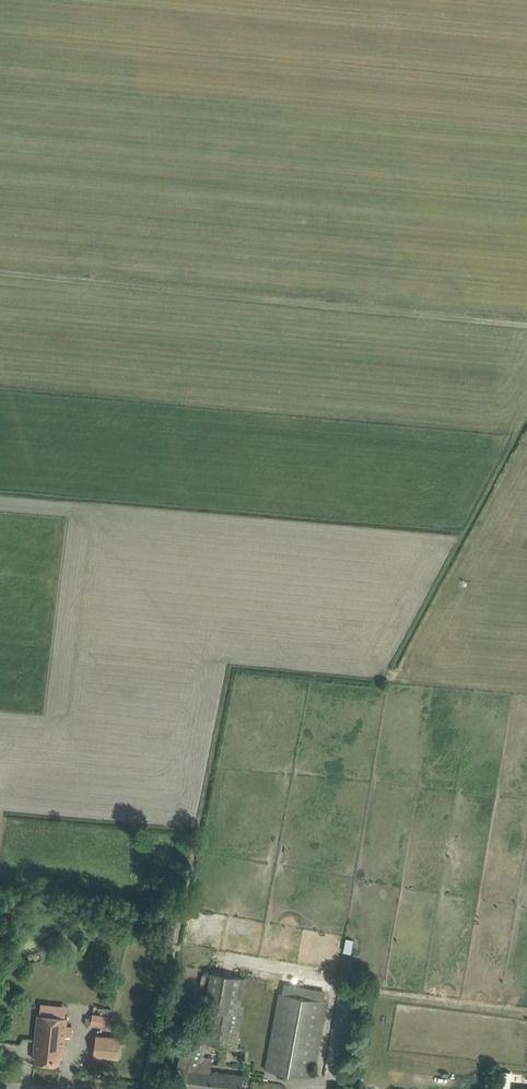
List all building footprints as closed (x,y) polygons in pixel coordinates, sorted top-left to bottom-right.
[(154,900),(149,904),(153,910),(159,906),(154,900)] [(205,1008),(210,1009),(212,999),(240,1004),(245,977),(211,971),(210,975),(208,990),(205,1008)] [(203,974),(200,988),(208,990),(210,975),(203,974)] [(279,992),(267,1058),(265,1069),(311,1078),(325,1000),(279,992)] [(210,1009),(204,1042),(207,1043),(241,1049),(243,1039),(238,1037),(244,1005),(240,1004),(212,999),(210,1009)] [(38,1013),(35,1043),(34,1054),(36,1054),(36,1060),(60,1063),(60,1056),(63,1057),(65,1036),(70,1036),(71,1025),(66,1025),(67,1017),(38,1013)] [(93,1013),(92,1022),(108,1024),(109,1015),(93,1013)] [(96,1035),(95,1047),(106,1048),(106,1055),(104,1055),(103,1055),(118,1057),(120,1038),(96,1035)] [(173,1085),(209,1088),(210,1088),(242,1088),(243,1075),(232,1073),(220,1072),(211,1071),(212,1057),(204,1056),(207,1043),(204,1042),(184,1038),(177,1069),(176,1073),(176,1074),(176,1075),(173,1085)]
